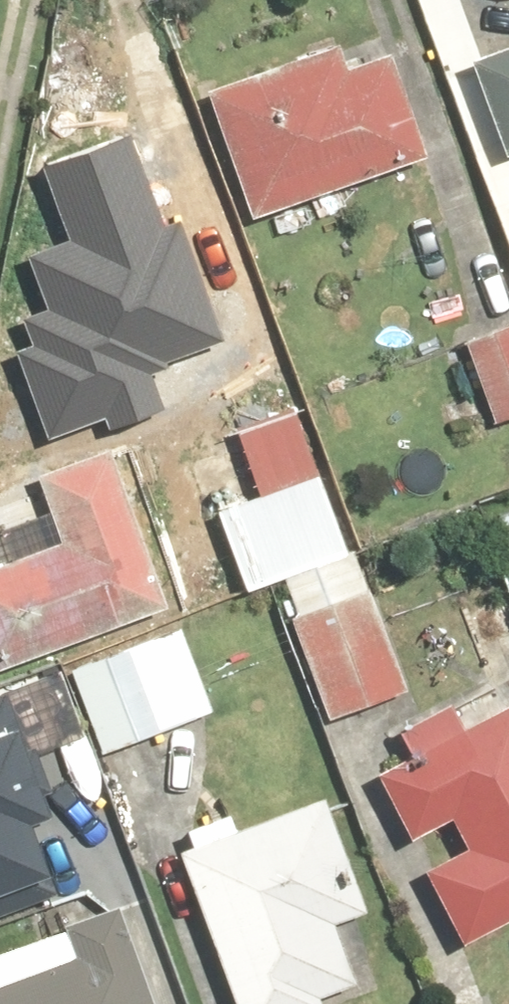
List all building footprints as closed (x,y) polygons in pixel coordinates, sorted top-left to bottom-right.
[(389,15),(211,81),(260,213),(438,148),(389,15)] [(508,148),(508,34),(469,49),(508,148)] [(37,432),(143,398),(131,360),(217,332),(175,205),(151,212),(125,132),(20,166),(43,234),(14,243),(27,282),(0,291),(0,319),(37,432)] [(500,416),(508,413),(508,314),(469,328),(500,416)] [(100,450),(20,478),(45,546),(0,561),(0,671),(158,615),(100,450)] [(324,471),(185,521),(214,603),(354,554),(324,471)] [(497,509),(508,543),(508,505),(497,509)] [(373,581),(297,608),(336,717),(412,691),(373,581)] [(189,617),(73,658),(107,750),(222,709),(189,617)] [(373,764),(470,940),(508,918),(508,689),(474,709),(464,690),(408,720),(419,739),(373,764)] [(0,699),(0,904),(53,884),(24,809),(42,802),(2,699),(0,699)] [(182,845),(242,1003),(315,1003),(403,971),(334,788),(182,845)] [(0,938),(0,1003),(166,1003),(126,893),(0,938)]
